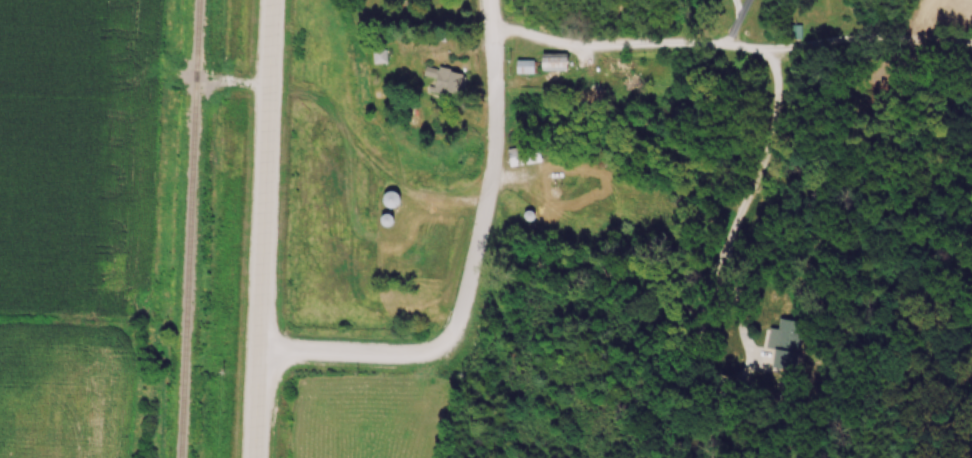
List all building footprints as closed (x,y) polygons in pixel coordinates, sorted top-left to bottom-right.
[(376,65),(388,63),(386,52),(374,54),(376,65)] [(544,56),(544,73),(571,73),(571,56),(544,56)] [(536,76),(536,62),(518,62),(518,76),(536,76)] [(439,81),(436,92),(460,99),(466,76),(428,66),(425,77),(439,81)] [(511,168),(543,165),(542,147),(510,150),(511,168)] [(389,194),(386,207),(399,210),(401,197),(389,194)] [(796,371),(802,322),(780,319),(778,330),(770,329),(767,349),(775,350),(772,368),(796,371)]
